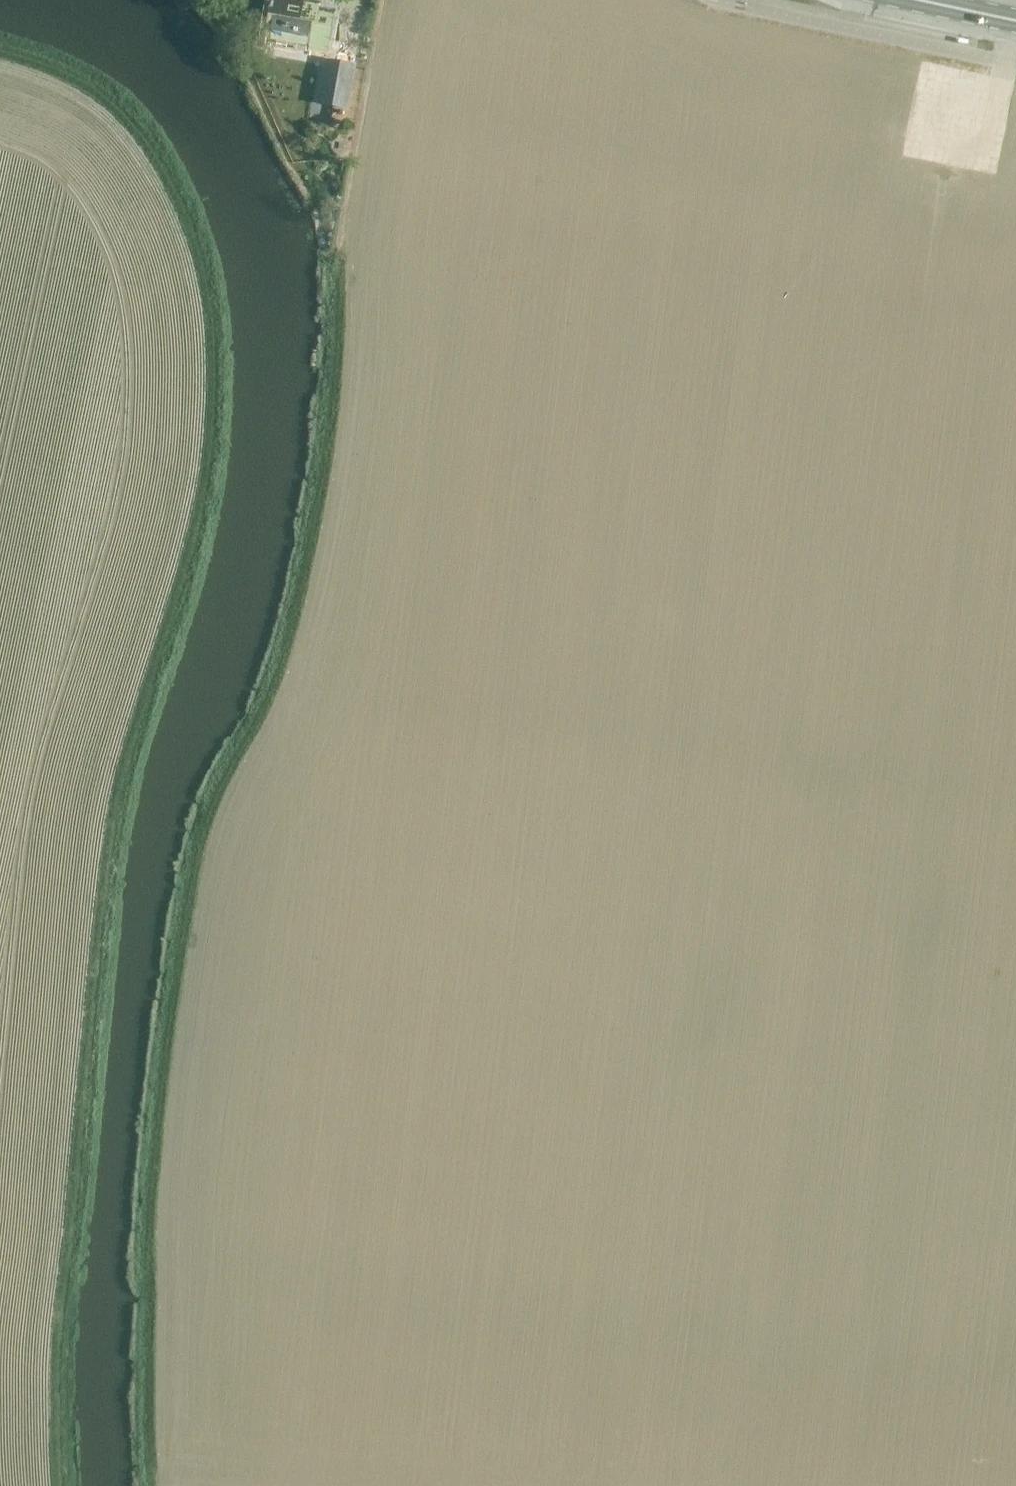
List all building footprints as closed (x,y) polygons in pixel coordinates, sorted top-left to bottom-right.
[(334,15),(317,11),(318,6),(285,0),(272,0),(264,41),(308,49),(307,54),(326,57),(334,15)] [(346,112),(354,69),(324,63),(316,107),(346,112)]
